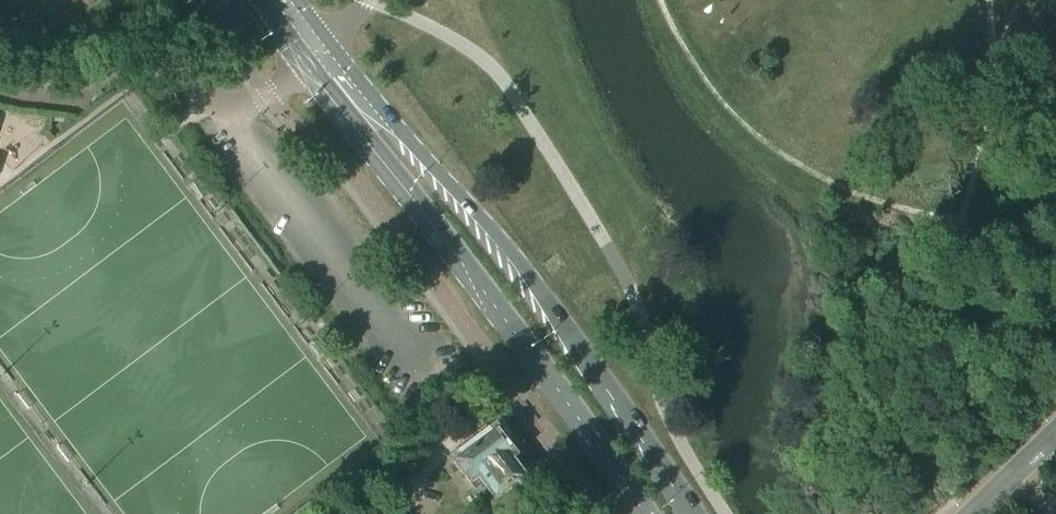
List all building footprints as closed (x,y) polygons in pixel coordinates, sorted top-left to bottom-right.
[(49,130),(44,134),(49,140),(54,136),(49,130)] [(493,433),(488,425),(458,446),(463,454),(460,456),(471,472),(467,475),(475,487),(488,478),(497,491),(521,475),(504,451),(508,447),(496,430),(493,433)]
